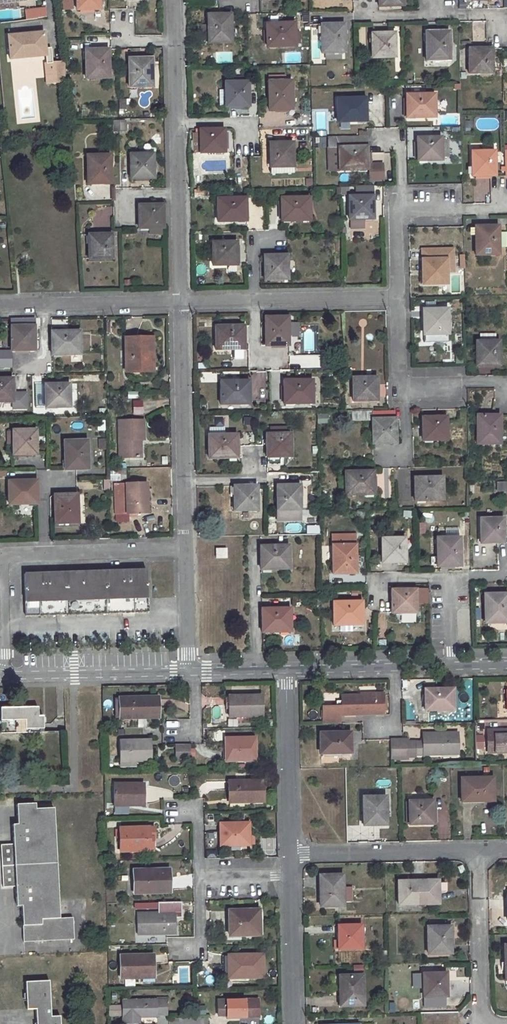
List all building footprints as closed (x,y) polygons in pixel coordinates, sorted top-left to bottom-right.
[(58,1),(59,10),(72,9),(71,0),(67,0),(58,1)] [(77,10),(99,10),(99,0),(76,0),(77,10)] [(26,10),(27,19),(35,18),(35,9),(26,10)] [(230,13),(207,14),(207,42),(230,42),(230,13)] [(293,23),(266,23),(266,46),(294,46),(293,23)] [(343,23),(320,24),(321,33),(321,53),(325,53),(340,52),(344,52),(343,23)] [(448,31),(425,31),(426,60),(449,60),(448,31)] [(43,32),(7,36),(10,60),(46,56),(45,48),(43,32)] [(394,32),(371,33),(371,57),(394,57),(394,32)] [(492,48),(468,48),(468,73),(492,73),(492,48)] [(108,49),(85,50),(86,79),(108,78),(108,49)] [(232,52),(216,53),(216,64),(232,63),(232,52)] [(152,58),(128,59),(129,87),(152,87),(152,58)] [(66,81),(64,62),(52,63),(51,63),(53,76),(46,77),(47,83),(66,81)] [(53,76),(51,63),(47,63),(44,63),(46,77),(53,76)] [(274,81),(268,81),(268,110),(291,109),(291,81),(284,81),(284,76),(274,76),(274,81)] [(227,82),(224,82),(224,89),(218,89),(218,105),(224,105),(225,107),(248,106),(247,81),(244,81),(244,77),(227,77),(227,82)] [(438,111),(455,111),(455,89),(438,88),(438,111)] [(434,94),(405,94),(406,117),(434,117),(434,94)] [(365,98),(337,98),(337,121),(365,121),(365,98)] [(119,99),(119,109),(128,109),(128,99),(119,99)] [(112,120),(113,132),(126,132),(125,120),(112,120)] [(223,129),(199,130),(200,152),(224,152),(223,129)] [(366,135),(328,136),(328,147),(338,147),(338,171),(367,170),(366,135)] [(441,136),(417,137),(417,160),(441,159),(441,136)] [(313,137),(314,148),(326,147),(326,137),(313,137)] [(292,142),(269,143),(269,172),(293,172),(292,142)] [(494,150),(471,151),(471,175),(494,175),(494,150)] [(153,153),(130,154),(131,178),(154,178),(153,153)] [(109,155),(87,155),(87,184),(110,184),(109,155)] [(373,219),(373,196),(372,185),(355,186),(355,196),(348,196),(349,220),(350,220),(364,219),(373,219)] [(245,197),(217,198),(217,221),(246,221),(245,197)] [(309,197),(280,197),(281,220),(309,220),(309,197)] [(138,205),(139,229),(150,228),(162,228),(163,228),(163,205),(138,205)] [(364,228),(364,219),(350,220),(350,228),(364,228)] [(498,225),(475,226),(475,255),(499,254),(498,225)] [(111,234),(89,235),(89,259),(112,259),(111,234)] [(236,242),(212,242),(212,265),(236,265),(236,242)] [(286,255),(263,256),(263,280),(287,279),(286,255)] [(446,258),(422,259),(421,275),(423,275),(423,284),(446,283),(446,258)] [(424,318),(423,318),(423,333),(447,333),(447,309),(424,309),(424,318)] [(288,316),(264,316),(265,345),(288,344),(288,316)] [(34,326),(11,327),(11,351),(34,350),(34,326)] [(243,326),(214,326),(215,349),(244,349),(243,326)] [(79,331),(51,331),(51,354),(79,353),(79,331)] [(139,372),(139,364),(153,364),(152,337),(125,338),(126,372),(139,372)] [(499,340),(476,341),(476,365),(499,365),(499,340)] [(320,366),(320,355),(289,356),(290,368),(320,366)] [(153,364),(139,364),(139,372),(153,371),(153,364)] [(377,377),(352,377),(352,401),(377,400),(377,377)] [(0,379),(0,402),(12,402),(12,378),(0,379)] [(312,379),(283,380),(284,403),(312,402),(312,379)] [(249,380),(220,381),(220,404),(249,404),(249,380)] [(69,384),(45,384),(45,408),(70,407),(69,384)] [(133,415),(143,415),(143,401),(133,401),(133,415)] [(372,410),(372,418),(373,442),(396,442),(395,409),(387,409),(372,410)] [(352,411),(352,421),(370,421),(370,411),(352,411)] [(477,414),(476,443),(499,443),(500,414),(477,414)] [(318,424),(329,424),(329,415),(318,415),(318,424)] [(446,416),(422,416),(422,440),(447,439),(446,416)] [(143,420),(118,420),(119,458),(137,457),(137,440),(141,440),(143,440),(143,420)] [(289,456),(288,433),(284,433),(284,427),(269,427),(269,434),(265,434),(266,457),(289,456)] [(35,429),(13,430),(13,454),(36,454),(35,429)] [(236,434),(208,434),(208,458),(237,457),(236,434)] [(87,441),(64,442),(65,470),(88,469),(87,441)] [(373,470),(345,471),(345,494),(374,493),(373,470)] [(442,476),(413,477),(414,500),(442,499),(442,476)] [(36,480),(7,480),(8,504),(37,503),(36,480)] [(78,484),(79,491),(93,488),(91,481),(78,484)] [(506,491),(506,482),(497,482),(497,491),(506,491)] [(146,513),(146,500),(147,500),(147,483),(115,483),(116,514),(146,513)] [(299,484),(276,485),(277,509),(277,519),(300,519),(300,509),(299,484)] [(256,485),(233,486),(234,510),(257,509),(256,485)] [(77,494),(54,495),(55,523),(78,523),(77,494)] [(502,518),(479,518),(480,543),(497,542),(503,542),(502,518)] [(332,574),(355,573),(354,534),(331,535),(332,574)] [(460,537),(436,537),(437,566),(460,565),(460,537)] [(404,538),(381,538),(381,562),(405,562),(404,538)] [(289,545),(260,546),(261,569),(289,568),(289,545)] [(226,549),(216,549),(216,558),(226,558),(226,549)] [(146,570),(24,574),(25,609),(147,605),(146,570)] [(415,589),(391,590),(391,612),(391,613),(415,612),(415,589)] [(484,594),(485,622),(506,622),(506,594),(484,594)] [(361,601),(333,602),(333,625),(362,624),(361,601)] [(147,605),(25,609),(25,616),(65,614),(147,612),(147,605)] [(290,608),(261,608),(262,631),(291,631),(290,608)] [(453,689),(424,689),(424,710),(453,709),(453,689)] [(261,695),(228,696),(229,717),(262,716),(261,695)] [(359,696),(341,696),(341,707),(321,707),(321,724),(339,723),(339,714),(383,713),(383,695),(359,696)] [(143,718),(143,714),(158,714),(158,697),(120,698),(120,719),(143,718)] [(37,707),(0,708),(1,733),(43,732),(42,716),(38,716),(37,707)] [(487,731),(489,753),(506,752),(506,731),(503,731),(503,730),(487,731)] [(349,733),(320,734),(321,751),(340,751),(340,754),(350,754),(349,733)] [(457,734),(422,734),(422,742),(415,743),(415,755),(440,755),(440,752),(457,751),(457,734)] [(476,749),(485,749),(484,735),(475,735),(476,749)] [(255,738),(225,738),(226,760),(255,760),(255,738)] [(406,756),(405,743),(406,739),(389,740),(390,757),(406,756)] [(150,740),(120,741),(120,761),(150,761),(150,740)] [(405,743),(406,756),(415,755),(415,743),(405,743)] [(190,761),(190,746),(177,746),(177,761),(190,761)] [(492,777),(461,778),(461,799),(485,799),(485,800),(493,800),(492,777)] [(263,781),(228,781),(229,799),(244,799),(245,802),(263,802),(263,781)] [(144,784),(114,784),(114,805),(144,806),(144,784)] [(385,796),(362,796),(363,825),(386,824),(385,796)] [(432,801),(408,801),(409,825),(432,824),(432,801)] [(17,824),(12,824),(13,844),(15,887),(17,906),(21,906),(24,942),(74,939),(73,917),(59,918),(54,808),(35,809),(35,803),(16,805),(17,824)] [(249,823),(220,823),(220,846),(250,845),(249,823)] [(149,827),(119,828),(120,851),(153,850),(152,838),(149,838),(149,827)] [(13,844),(1,845),(3,887),(15,887),(13,844)] [(166,892),(165,879),(169,879),(168,870),(134,870),(134,893),(166,892)] [(342,875),(321,876),(322,897),(320,897),(320,906),(343,906),(342,875)] [(407,881),(398,881),(398,904),(437,903),(437,882),(407,883),(407,881)] [(259,910),(229,911),(229,936),(256,935),(256,925),(260,925),(259,910)] [(174,912),(137,913),(138,934),(175,933),(174,912)] [(360,925),(338,925),(339,939),(337,939),(337,949),(361,948),(360,925)] [(450,926),(427,927),(428,954),(449,954),(449,936),(450,935),(450,926)] [(139,978),(139,974),(154,974),(153,955),(120,956),(120,978),(139,978)] [(262,955),(228,956),(229,974),(246,974),(246,978),(263,977),(262,955)] [(190,983),(189,965),(177,966),(178,984),(190,983)] [(412,989),(421,988),(421,973),(412,974),(412,989)] [(444,996),(444,982),(446,982),(446,973),(433,973),(424,973),(422,973),(423,997),(444,996)] [(361,975),(340,975),(340,989),(339,989),(339,998),(362,998),(361,975)] [(25,982),(27,1009),(35,1008),(36,1023),(60,1023),(60,1016),(50,1016),(49,981),(25,982)] [(156,1017),(156,1015),(167,1015),(166,1000),(123,1001),(123,1023),(139,1023),(139,1014),(143,1014),(144,1017),(156,1017)] [(258,1000),(218,1001),(218,1015),(226,1015),(226,1018),(259,1016),(258,1000)] [(109,1005),(109,1016),(121,1016),(121,1005),(109,1005)]
